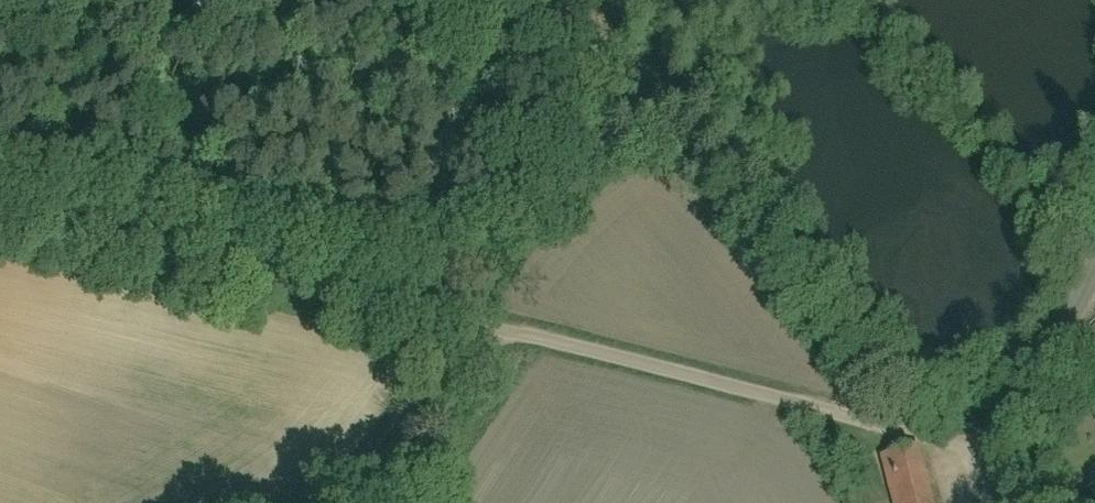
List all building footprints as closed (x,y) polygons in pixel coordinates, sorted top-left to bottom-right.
[(881,459),(892,502),(948,502),(934,446),(881,459)]
